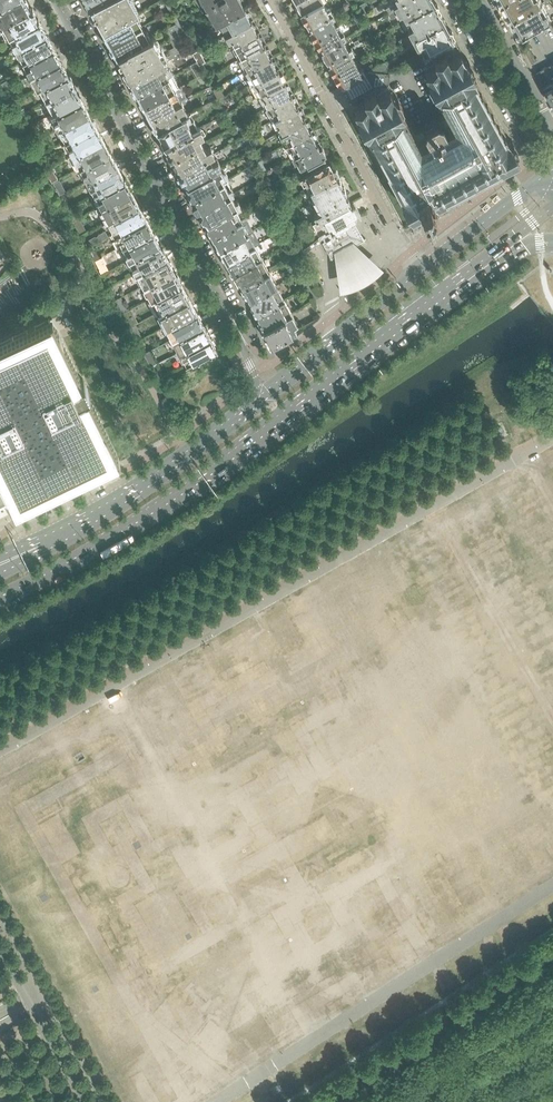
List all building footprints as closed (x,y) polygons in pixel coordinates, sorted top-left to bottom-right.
[(28,7),(25,0),(11,0),(0,6),(0,22),(0,21),(1,22),(28,7)] [(130,0),(102,0),(88,8),(92,16),(93,16),(101,30),(103,31),(137,12),(130,0)] [(213,25),(215,24),(219,22),(244,8),(240,0),(200,0),(213,25)] [(324,0),(295,0),(294,1),(301,13),(323,1),(324,0)] [(397,2),(385,9),(387,13),(395,9),(402,5),(403,6),(414,0),(396,0),(397,2)] [(434,3),(432,0),(414,0),(403,6),(402,5),(395,9),(398,15),(400,13),(403,19),(434,3)] [(541,0),(509,0),(502,3),(503,9),(507,13),(511,20),(543,4),(541,0)] [(308,25),(331,13),(329,8),(327,9),(323,1),(301,13),(308,25)] [(427,30),(443,21),(439,12),(440,9),(437,4),(434,3),(403,19),(409,28),(407,29),(411,35),(408,37),(407,35),(399,39),(402,43),(424,31),(421,27),(424,26),(427,30)] [(552,20),(543,5),(543,4),(511,20),(512,25),(516,30),(520,37),(552,20)] [(8,36),(35,20),(33,16),(34,16),(35,12),(32,8),(29,7),(28,7),(1,22),(4,29),(1,31),(4,38),(8,36)] [(226,34),(251,21),(250,19),(252,18),(248,10),(246,11),(244,8),(219,22),(226,34)] [(110,44),(141,27),(137,20),(140,19),(137,12),(103,31),(110,44)] [(336,26),(332,19),(334,17),(331,13),(308,25),(314,38),(336,26)] [(15,49),(45,32),(42,28),(43,27),(38,19),(35,20),(8,36),(15,49)] [(233,46),(257,33),(257,31),(259,30),(255,22),(252,24),(251,21),(226,34),(233,46)] [(453,38),(454,35),(451,30),(448,29),(443,21),(427,30),(429,34),(426,36),(424,31),(402,43),(404,47),(412,43),(411,40),(412,39),(416,47),(418,45),(423,55),(453,38)] [(176,23),(175,23),(164,29),(169,38),(180,32),(179,30),(176,24),(176,23)] [(343,39),(345,38),(342,33),(340,34),(336,26),(314,38),(321,50),(342,39),(343,39)] [(116,55),(131,47),(136,44),(150,36),(146,30),(143,32),(141,27),(110,44),(108,46),(111,51),(114,51),(116,55)] [(21,62),(52,46),(47,37),(45,32),(15,49),(21,62)] [(182,35),(180,32),(169,38),(173,47),(185,40),(182,35)] [(239,58),(264,45),(263,43),(266,42),(262,35),(259,36),(257,33),(233,46),(239,58)] [(156,45),(151,36),(150,36),(136,44),(141,54),(156,45)] [(506,135),(473,74),(470,67),(471,67),(467,59),(466,60),(463,54),(462,54),(459,49),(453,38),(423,55),(415,59),(423,68),(426,74),(425,74),(428,80),(426,81),(430,89),(433,88),(436,94),(438,93),(453,124),(444,128),(440,120),(436,119),(424,125),(424,126),(423,129),(422,130),(426,138),(418,142),(402,112),(387,85),(388,79),(389,73),(390,73),(384,62),(367,71),(364,73),(340,86),(343,90),(346,97),(350,104),(362,95),(364,100),(353,106),(356,112),(355,112),(358,118),(357,119),(360,125),(361,126),(362,125),(366,132),(366,131),(399,193),(399,194),(402,199),(401,200),(405,208),(406,208),(409,214),(417,210),(420,216),(425,217),(442,208),(443,203),(440,197),(502,164),(505,165),(512,161),(513,158),(518,155),(514,149),(516,148),(511,140),(510,141),(506,135)] [(326,61),(348,49),(343,39),(342,39),(321,50),(326,61)] [(168,60),(171,59),(190,49),(185,40),(173,47),(168,50),(170,54),(166,56),(168,60)] [(124,74),(141,65),(145,73),(149,71),(145,62),(141,54),(136,44),(131,47),(136,56),(119,65),(124,74)] [(160,54),(156,45),(141,54),(145,62),(160,54)] [(246,71),(271,57),(270,56),(272,54),(268,47),(266,48),(264,45),(239,58),(246,71)] [(29,75),(59,59),(56,54),(57,54),(52,46),(21,62),(29,75)] [(136,56),(131,47),(116,55),(116,56),(115,58),(119,65),(136,56)] [(355,61),(350,53),(353,52),(350,47),(348,49),(326,61),(333,73),(355,61)] [(200,55),(197,50),(192,53),(195,58),(200,55)] [(165,62),(160,54),(145,62),(149,71),(164,63),(165,62)] [(252,83),(277,70),(276,68),(279,67),(275,59),(272,60),(271,57),(246,71),(252,83)] [(37,87),(66,72),(62,63),(59,59),(29,75),(36,88),(37,87)] [(340,86),(364,73),(361,68),(359,69),(355,61),(333,73),(340,86)] [(137,93),(169,76),(171,75),(170,73),(171,71),(169,67),(166,67),(164,63),(149,71),(145,73),(128,82),(135,95),(137,93)] [(552,64),(537,71),(552,101),(552,66),(552,64)] [(128,82),(145,73),(141,65),(124,74),(128,82)] [(259,95),(284,83),(283,80),(285,79),(281,71),(279,73),(277,70),(252,83),(259,95)] [(44,100),(73,85),(71,80),(71,81),(66,72),(37,87),(44,100)] [(144,106),(175,88),(178,87),(175,80),(172,82),(169,76),(137,93),(140,98),(138,101),(140,105),(143,105),(144,106)] [(266,108),(291,94),(290,92),(292,91),(288,84),(286,85),(284,83),(259,95),(266,108)] [(51,113),(80,98),(76,89),(73,85),(44,100),(51,113)] [(150,118),(182,101),(175,88),(144,106),(146,110),(145,113),(147,117),(150,117),(150,118)] [(220,96),(215,88),(211,90),(216,98),(220,96)] [(272,120),(297,106),(296,105),(299,103),(295,96),(292,97),(291,94),(266,108),(272,120)] [(57,128),(88,111),(85,106),(85,107),(80,98),(51,113),(50,114),(57,128)] [(157,130),(158,130),(188,113),(182,101),(150,118),(153,122),(151,125),(154,129),(157,130)] [(166,146),(198,129),(192,118),(204,111),(201,106),(189,113),(188,113),(158,130),(161,136),(161,137),(161,140),(162,142),(165,144),(166,145),(166,146)] [(278,132),(304,119),(303,117),(305,116),(301,108),(299,109),(297,106),(272,120),(278,132)] [(20,114),(26,110),(24,107),(15,111),(18,115),(20,114)] [(65,141),(95,125),(90,116),(88,111),(57,128),(54,129),(58,136),(61,134),(65,141)] [(254,130),(248,117),(242,121),(248,133),(254,130)] [(285,144),(310,131),(309,129),(312,128),(308,120),(305,122),(304,119),(278,132),(285,144)] [(71,154),(102,138),(99,133),(95,125),(65,141),(71,154)] [(202,143),(198,136),(205,132),(202,127),(198,129),(166,146),(168,150),(167,153),(169,158),(173,158),(173,159),(202,143)] [(292,157),(317,143),(316,141),(318,140),(314,133),(312,134),(310,131),(285,144),(292,157)] [(78,167),(109,151),(104,143),(105,143),(102,138),(71,154),(78,167)] [(180,171),(209,156),(213,153),(210,146),(205,149),(202,143),(173,159),(180,171)] [(318,159),(324,156),(323,153),(325,152),(321,145),(319,146),(317,143),(292,157),(299,169),(303,167),(318,159)] [(86,181),(116,164),(114,159),(113,159),(109,151),(78,167),(86,181)] [(186,183),(219,166),(232,159),(230,155),(218,162),(217,159),(212,162),(209,156),(180,171),(178,174),(180,179),(184,179),(186,183)] [(335,175),(336,173),(334,168),(331,167),(329,164),(325,163),(321,165),(318,159),(303,167),(306,173),(299,177),(303,184),(304,183),(308,191),(309,190),(335,176),(335,175)] [(93,194),(123,178),(119,170),(119,169),(116,164),(86,181),(93,194)] [(233,193),(230,186),(227,188),(219,173),(222,172),(219,166),(186,183),(185,184),(188,188),(187,191),(190,197),(193,198),(198,206),(199,210),(231,194),(233,193)] [(350,201),(346,194),(345,194),(344,192),(345,190),(344,187),(341,187),(339,183),(341,181),(339,178),(336,178),(335,176),(309,190),(320,210),(313,214),(317,220),(350,201)] [(98,208),(131,190),(124,177),(123,178),(93,194),(87,197),(94,210),(98,208)] [(107,219),(137,203),(131,190),(98,208),(101,214),(103,213),(107,219)] [(207,223),(235,208),(240,206),(237,200),(235,201),(231,194),(199,210),(200,210),(199,213),(202,219),(205,219),(207,223)] [(350,220),(358,215),(351,201),(350,201),(317,220),(312,223),(320,237),(321,236),(350,220)] [(114,233),(145,217),(145,216),(137,203),(107,219),(111,227),(110,228),(114,233)] [(212,237),(242,220),(235,208),(207,223),(205,224),(212,237)] [(120,246),(152,229),(145,217),(114,233),(120,246)] [(219,249),(249,233),(242,220),(212,237),(219,249)] [(363,239),(355,223),(353,224),(350,220),(321,236),(324,240),(322,241),(330,257),(363,239)] [(128,260),(159,243),(151,230),(152,229),(120,246),(128,260)] [(106,238),(105,238),(108,236),(105,230),(97,234),(98,235),(95,236),(95,235),(88,239),(91,245),(106,238)] [(225,261),(255,245),(249,233),(219,249),(225,261)] [(352,240),(334,250),(339,290),(346,288),(353,286),(359,284),(366,280),(373,275),(378,271),(382,266),(352,240)] [(134,273),(166,256),(159,243),(128,260),(134,273)] [(232,274),(262,257),(255,245),(225,261),(232,274)] [(98,257),(92,246),(88,249),(94,259),(98,257)] [(142,285),(173,269),(171,265),(169,260),(169,261),(166,256),(134,273),(138,279),(138,278),(142,285)] [(105,264),(101,257),(95,261),(98,268),(105,264)] [(241,287),(270,272),(262,257),(232,274),(237,282),(239,281),(241,285),(241,287)] [(271,271),(280,266),(278,262),(269,267),(271,271)] [(149,299),(180,282),(173,269),(142,285),(141,286),(145,292),(149,299)] [(275,286),(277,285),(270,272),(241,287),(240,289),(247,295),(247,296),(249,299),(275,286)] [(149,299),(157,313),(187,295),(183,287),(183,286),(180,282),(149,299)] [(256,313),(283,299),(275,286),(249,299),(251,304),(250,308),(253,312),(256,313)] [(164,326),(195,309),(192,304),(193,304),(188,295),(187,295),(157,313),(164,326)] [(262,330),(291,314),(283,299),(256,313),(257,313),(259,318),(256,319),(262,330)] [(171,339),(202,322),(195,309),(164,326),(164,327),(165,326),(168,332),(167,333),(171,339)] [(295,330),(293,325),(296,323),(291,314),(262,330),(270,344),(295,330)] [(88,392),(89,392),(88,390),(83,379),(81,380),(78,375),(59,334),(57,330),(51,318),(0,343),(0,481),(5,491),(6,494),(12,506),(26,500),(41,492),(49,488),(52,487),(77,475),(80,473),(88,469),(117,455),(104,428),(87,393),(88,392)] [(178,352),(209,335),(202,322),(171,339),(172,339),(175,346),(174,346),(178,352)] [(184,365),(216,348),(209,335),(178,352),(184,365)] [(157,364),(152,355),(147,358),(152,366),(157,364)]
